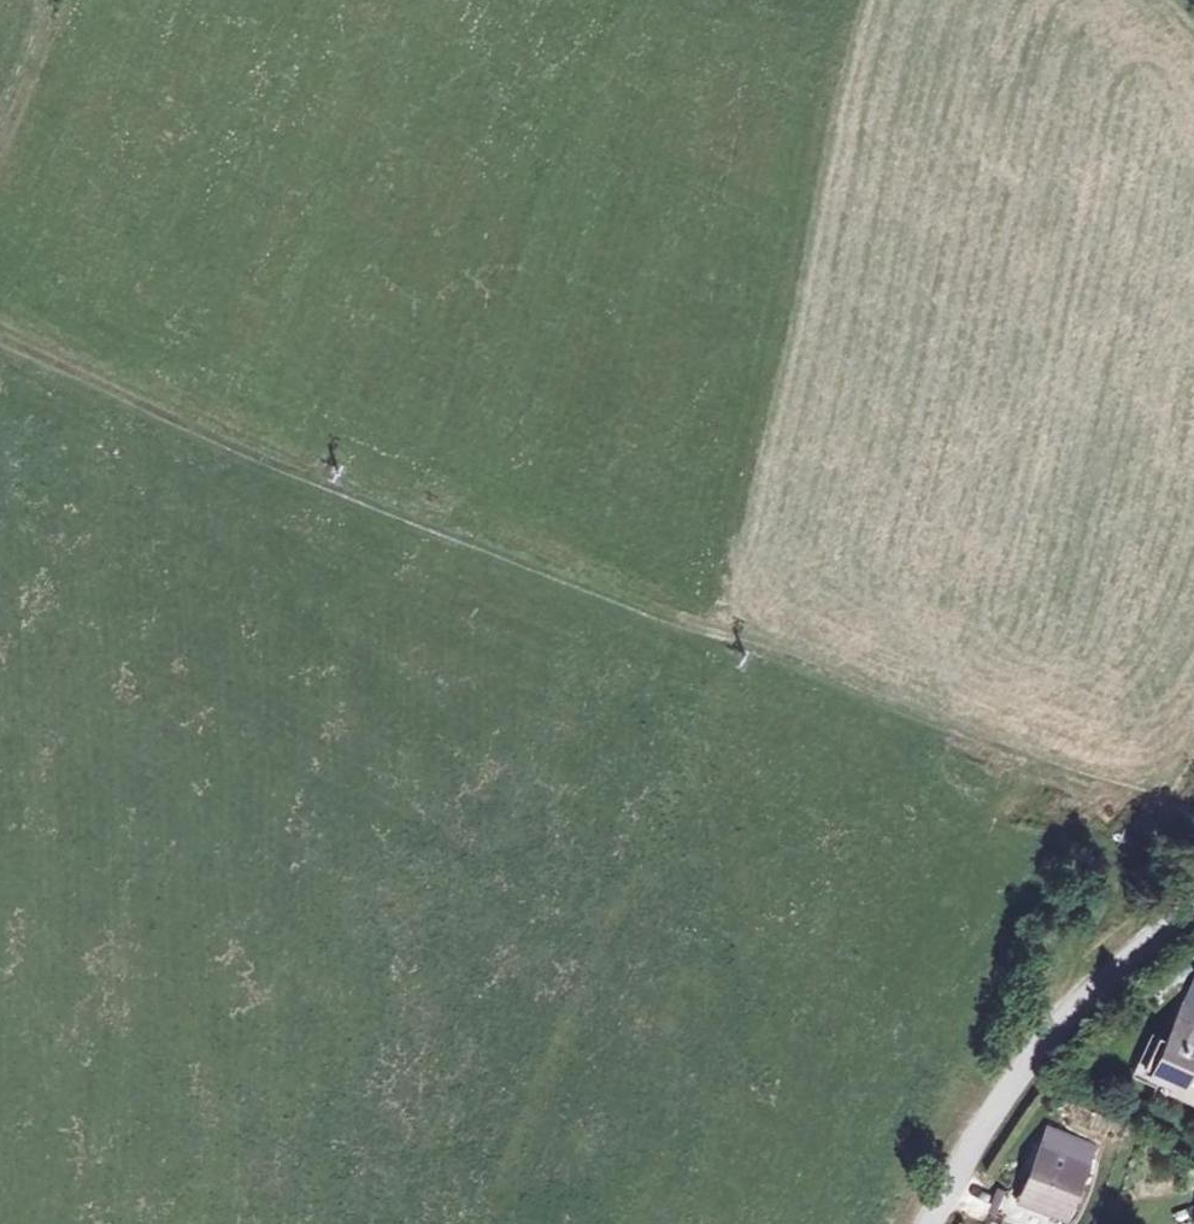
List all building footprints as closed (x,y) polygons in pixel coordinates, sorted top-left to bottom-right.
[(1187,1016),(1171,1047),(1180,1051),(1164,1081),(1193,1097),(1193,1020),(1187,1016)] [(999,1220),(1009,1223),(1057,1223),(1060,1216),(1066,1218),(1085,1172),(1046,1155),(1026,1201),(1009,1194),(999,1220)]
